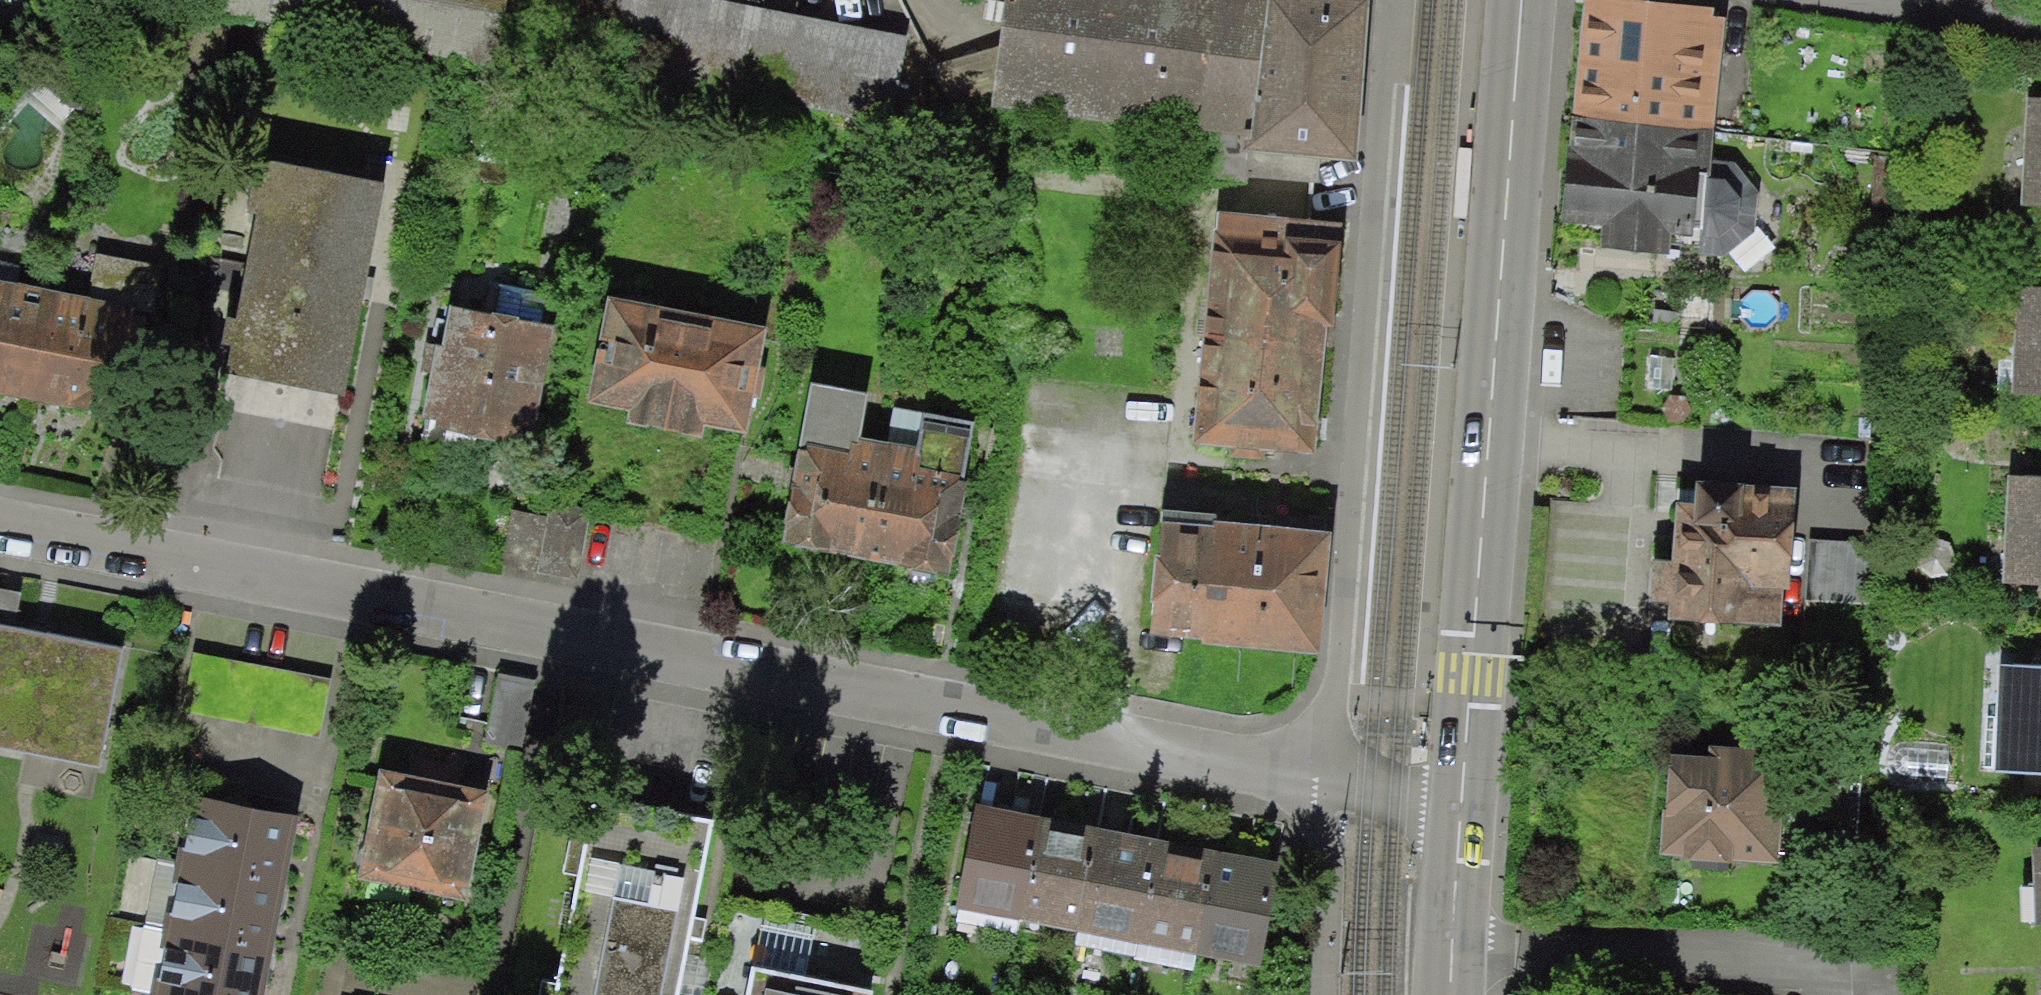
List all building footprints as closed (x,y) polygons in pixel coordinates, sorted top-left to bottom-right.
[(202,6),(495,61),(497,48),(506,0),(203,0),(202,6)] [(745,0),(506,0),(497,48),(892,122),(909,31),(745,0)] [(1354,160),(1372,0),(1005,0),(991,113),(1205,141),(1205,181),(1314,183),(1314,153),(1354,160)] [(1696,258),(1723,17),(1612,0),(1591,0),(1565,239),(1696,258)] [(2031,103),(2026,204),(2040,205),(2040,103),(2031,103)] [(346,399),(384,179),(268,160),(262,187),(252,185),(247,210),(257,212),(238,316),(228,313),(223,338),(234,340),(227,376),(346,399)] [(1205,446),(1327,456),(1336,342),(1346,227),(1224,217),(1205,446)] [(185,286),(99,265),(66,409),(153,431),(185,286)] [(89,298),(0,279),(0,395),(63,409),(89,298)] [(2022,286),(2015,393),(2040,395),(2040,287),(2022,286)] [(769,323),(608,292),(585,410),(748,442),(769,323)] [(556,324),(448,303),(424,423),(534,446),(556,324)] [(866,558),(886,439),(866,435),(873,390),(814,379),(781,541),(866,558)] [(919,445),(888,441),(868,558),(959,576),(982,421),(925,410),(919,445)] [(2011,477),(2006,581),(2040,583),(2040,478),(2011,477)] [(1658,549),(1652,621),(1787,631),(1803,484),(1684,482),(1680,547),(1658,549)] [(594,512),(551,503),(537,570),(581,580),(594,512)] [(545,518),(513,511),(502,566),(534,572),(545,518)] [(1181,638),(1319,648),(1331,531),(1170,515),(1155,636),(1181,638)] [(0,623),(0,752),(103,771),(125,648),(0,623)] [(192,650),(181,712),(317,736),(328,674),(192,650)] [(2002,666),(1998,770),(2040,772),(2040,668),(2002,666)] [(1671,851),(1778,856),(1786,754),(1683,742),(1671,851)] [(490,788),(381,766),(357,884),(468,906),(490,788)] [(589,792),(547,994),(686,994),(718,818),(589,792)] [(194,797),(151,994),(264,994),(301,817),(194,797)] [(1257,966),(1275,861),(981,807),(960,912),(1257,966)] [(2031,846),(2031,922),(2040,922),(2040,846),(2031,846)] [(750,963),(743,994),(877,994),(878,990),(750,963)]
